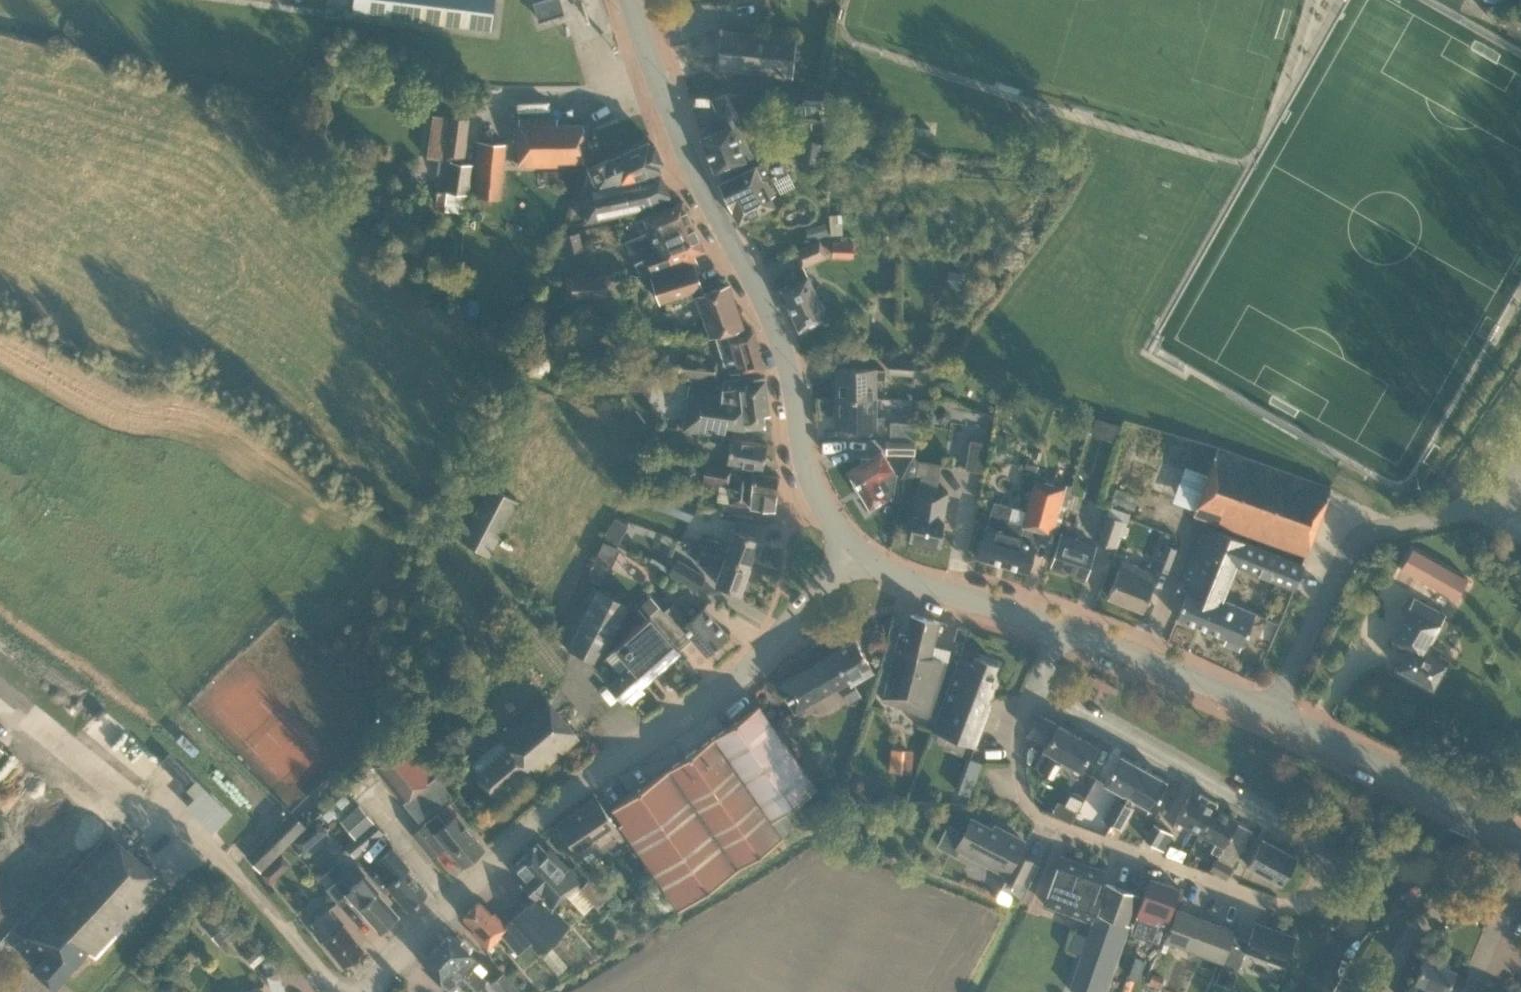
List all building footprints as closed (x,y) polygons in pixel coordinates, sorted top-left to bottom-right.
[(495,0),(354,0),(353,8),(491,26),(495,0)] [(554,18),(536,24),(539,34),(563,27),(558,13),(564,11),(560,0),(539,0),(534,1),(540,19),(553,14),(554,18)] [(723,27),(720,27),(716,69),(719,69),(719,68),(793,75),(797,37),(723,29),(723,27)] [(735,107),(729,91),(711,98),(717,114),(735,107)] [(469,117),(434,113),(428,156),(450,159),(446,190),(447,190),(465,192),(469,193),(474,163),(464,161),(466,140),(469,117)] [(519,117),(519,165),(558,165),(558,161),(584,161),(584,123),(558,123),(558,117),(519,117)] [(742,123),(733,126),(732,125),(702,137),(715,171),(754,155),(742,123)] [(814,138),(812,160),(826,161),(828,139),(814,138)] [(507,142),(477,139),(472,195),(501,198),(507,142)] [(650,145),(648,140),(612,157),(608,156),(589,165),(582,186),(579,197),(585,221),(653,206),(672,197),(658,167),(660,166),(658,161),(662,159),(655,143),(650,145)] [(788,171),(779,153),(720,182),(739,222),(775,204),(770,195),(775,193),(769,180),(788,171)] [(447,190),(445,208),(462,211),(465,192),(447,190)] [(649,214),(647,216),(652,228),(625,239),(630,251),(652,242),(654,241),(653,238),(693,222),(684,202),(680,201),(662,209),(662,210),(659,211),(656,211),(649,214)] [(829,213),(831,233),(844,232),(842,212),(829,213)] [(829,232),(825,221),(806,228),(809,238),(829,232)] [(694,262),(698,261),(694,252),(705,248),(693,222),(653,238),(654,241),(652,242),(656,250),(645,255),(646,257),(635,262),(641,275),(651,275),(653,275),(694,262)] [(584,248),(579,231),(562,235),(566,252),(584,248)] [(828,254),(821,237),(795,248),(802,265),(828,254)] [(833,254),(853,254),(853,239),(833,239),(833,254)] [(696,296),(709,336),(744,325),(730,283),(704,292),(694,262),(653,275),(651,275),(660,302),(687,294),(689,298),(696,296)] [(597,274),(597,269),(589,270),(589,273),(565,274),(566,290),(572,290),(573,296),(607,294),(607,282),(615,282),(614,273),(597,274)] [(948,269),(946,286),(961,288),(962,271),(948,269)] [(781,287),(800,329),(827,317),(808,274),(781,287)] [(729,363),(732,372),(764,367),(753,329),(730,333),(717,336),(725,364),(729,363)] [(678,374),(714,377),(715,358),(680,355),(678,374)] [(886,378),(886,368),(876,368),(876,367),(837,366),(837,396),(875,396),(876,378),(886,378)] [(581,372),(571,371),(571,387),(581,387),(581,372)] [(691,377),(690,390),(686,427),(725,434),(727,422),(744,425),(765,423),(764,412),(769,412),(765,376),(754,378),(753,374),(739,375),(739,377),(723,379),(723,380),(691,377)] [(875,415),(875,396),(837,396),(837,425),(875,426),(875,425),(885,425),(885,415),(875,415)] [(936,411),(936,417),(941,421),(947,421),(950,417),(950,411),(945,408),(941,409),(936,411)] [(1119,423),(1096,416),(1090,434),(1114,441),(1119,423)] [(914,437),(915,420),(890,420),(890,436),(914,437)] [(703,441),(721,444),(722,435),(705,432),(703,441)] [(728,460),(763,466),(767,443),(732,437),(728,460)] [(891,438),(886,438),(886,452),(914,453),(915,438),(891,438)] [(1331,486),(1218,445),(1194,513),(1307,554),(1331,486)] [(895,473),(887,459),(882,449),(871,456),(861,456),(861,462),(851,468),(850,473),(870,507),(888,496),(887,496),(893,493),(895,473)] [(916,473),(919,459),(914,453),(904,469),(902,476),(916,473)] [(776,499),(778,475),(733,469),(731,465),(706,461),(703,481),(719,484),(717,499),(729,501),(774,508),(775,499),(776,499)] [(939,477),(921,474),(919,485),(910,537),(939,542),(948,490),(937,488),(939,477)] [(986,525),(977,555),(1028,570),(1035,543),(1034,543),(1039,528),(1052,532),(1052,530),(1064,486),(1035,478),(1029,501),(1026,509),(1012,505),(994,500),(987,526),(986,525)] [(1064,486),(1052,530),(1058,531),(1072,484),(1065,482),(1064,486)] [(518,500),(489,485),(460,540),(489,555),(518,500)] [(1116,498),(1137,506),(1142,493),(1120,485),(1116,498)] [(669,491),(662,509),(690,520),(697,502),(669,491)] [(723,500),(701,497),(699,510),(721,513),(723,500)] [(1114,545),(1124,518),(1106,512),(1096,539),(1114,545)] [(616,513),(608,533),(625,540),(633,519),(616,513)] [(1303,563),(1205,524),(1182,580),(1180,579),(1175,592),(1185,596),(1177,616),(1226,636),(1224,641),(1240,648),(1242,642),(1243,643),(1256,612),(1223,598),(1237,564),(1294,587),(1303,563)] [(758,552),(762,542),(758,541),(759,538),(735,529),(728,549),(720,546),(722,542),(705,536),(701,546),(750,564),(755,550),(758,552)] [(1051,563),(1086,575),(1096,545),(1079,539),(1080,537),(1062,531),(1051,563)] [(603,539),(593,561),(610,569),(620,546),(603,539)] [(1155,566),(1168,571),(1177,547),(1164,542),(1155,566)] [(740,591),(750,564),(701,546),(697,557),(714,563),(716,559),(723,562),(716,582),(727,586),(726,589),(736,593),(737,589),(740,591)] [(1469,578),(1412,546),(1401,568),(1457,599),(1469,578)] [(1140,565),(1144,553),(1134,549),(1129,561),(1122,559),(1108,595),(1144,609),(1158,573),(1140,565)] [(669,571),(697,588),(706,574),(678,557),(669,571)] [(629,603),(584,580),(556,635),(568,646),(599,662),(603,655),(629,603)] [(1445,614),(1414,596),(1392,637),(1410,647),(1399,667),(1433,686),(1449,657),(1439,652),(1441,647),(1430,641),(1445,614)] [(651,612),(681,646),(692,636),(706,653),(729,633),(703,605),(701,607),(689,618),(681,609),(674,600),(664,609),(660,605),(651,612)] [(599,662),(596,666),(624,699),(678,651),(682,647),(681,646),(651,612),(646,616),(614,644),(603,655),(599,662)] [(939,620),(911,613),(906,633),(899,632),(883,699),(933,713),(948,660),(930,656),(939,620)] [(874,670),(856,639),(779,683),(795,710),(849,679),(851,683),(874,670)] [(998,663),(975,655),(973,662),(960,657),(933,728),(975,744),(992,700),(988,698),(993,685),(990,683),(998,663)] [(580,737),(546,696),(500,733),(503,737),(472,762),(479,771),(476,773),(495,795),(531,764),(538,771),(580,737)] [(817,786),(759,703),(613,806),(622,821),(619,823),(678,907),(783,834),(781,830),(794,821),(784,808),(817,786)] [(146,745),(102,707),(76,737),(86,746),(92,739),(126,768),(146,745)] [(1098,745),(1040,713),(1029,732),(1047,742),(1044,747),(1053,752),(1050,757),(1043,770),(1053,776),(1060,763),(1060,762),(1063,758),(1081,768),(1087,757),(1091,759),(1098,745)] [(404,801),(433,778),(401,738),(372,761),(404,801)] [(911,773),(914,749),(891,747),(889,771),(911,773)] [(169,753),(161,762),(187,788),(195,779),(169,753)] [(1112,822),(1143,766),(1120,753),(1104,781),(1123,791),(1119,798),(1115,796),(1103,817),(1112,822)] [(1152,807),(1167,780),(1143,766),(1112,822),(1121,827),(1133,806),(1129,804),(1133,797),(1152,807)] [(433,778),(404,801),(418,819),(452,792),(438,774),(433,778)] [(855,788),(860,788),(864,785),(864,779),(861,775),(855,775),(851,778),(851,784),(855,788)] [(337,787),(329,778),(313,793),(322,802),(337,787)] [(596,793),(555,821),(579,856),(584,853),(592,847),(596,853),(597,855),(625,837),(619,829),(620,829),(596,793)] [(1200,831),(1214,806),(1190,793),(1176,818),(1200,831)] [(485,846),(459,815),(467,808),(457,796),(413,832),(432,855),(446,844),(463,864),(485,846)] [(1051,811),(1070,821),(1076,809),(1057,799),(1051,811)] [(358,839),(377,824),(360,802),(340,818),(358,839)] [(1219,854),(1239,819),(1214,806),(1200,831),(1216,840),(1211,849),(1219,854)] [(292,810),(247,855),(261,869),(306,825),(292,810)] [(293,839),(303,851),(328,829),(318,818),(300,833),(293,839)] [(949,824),(938,844),(956,853),(959,847),(1006,871),(1004,875),(1006,877),(1002,887),(1012,892),(1022,896),(1038,864),(1032,860),(1032,859),(1017,851),(1023,839),(998,826),(996,830),(971,818),(964,832),(949,824)] [(1163,848),(1172,832),(1155,822),(1145,838),(1163,848)] [(377,824),(358,839),(365,848),(384,832),(377,824)] [(166,881),(111,831),(20,930),(46,954),(35,967),(56,986),(88,950),(96,957),(166,881)] [(1248,864),(1283,883),(1297,857),(1262,838),(1248,864)] [(550,846),(546,850),(538,841),(515,863),(527,877),(522,882),(536,896),(514,917),(511,919),(530,940),(540,950),(569,923),(553,906),(583,879),(570,865),(569,866),(550,846)] [(407,867),(406,868),(401,862),(404,859),(393,846),(382,856),(389,864),(387,866),(391,870),(384,876),(379,871),(373,876),(386,891),(391,887),(409,908),(428,892),(407,867)] [(1179,847),(1175,857),(1183,860),(1186,849),(1179,847)] [(1062,854),(1044,902),(1076,914),(1077,909),(1094,915),(1069,987),(1084,991),(1104,991),(1140,893),(1105,881),(1102,892),(1096,890),(1103,869),(1062,854)] [(1210,867),(1227,876),(1233,865),(1216,856),(1210,867)] [(260,873),(269,883),(277,876),(277,867),(272,862),(260,873)] [(334,864),(318,877),(326,887),(341,874),(334,864)] [(349,895),(381,930),(399,914),(378,890),(379,889),(366,875),(352,887),(341,875),(326,889),(339,903),(349,895)] [(1166,926),(1180,886),(1150,876),(1136,916),(1148,920),(1143,934),(1144,935),(1158,940),(1163,925),(1166,926)] [(580,886),(597,905),(606,897),(589,878),(580,886)] [(657,883),(648,889),(663,911),(672,904),(657,883)] [(198,901),(210,915),(222,905),(209,890),(198,901)] [(473,931),(489,947),(501,935),(517,952),(530,940),(511,919),(514,917),(513,916),(507,921),(498,913),(495,915),(480,899),(463,916),(476,928),(473,931)] [(229,908),(206,928),(219,942),(242,922),(229,908)] [(342,924),(334,914),(329,908),(313,921),(326,938),(324,939),(344,964),(365,948),(344,923),(342,924)] [(1184,945),(1197,915),(1178,908),(1166,939),(1184,945)] [(1202,953),(1216,922),(1197,915),(1184,945),(1202,953)] [(1246,948),(1285,963),(1296,935),(1256,920),(1249,939),(1234,933),(1224,960),(1239,965),(1246,948)] [(1223,960),(1235,929),(1216,922),(1202,953),(1223,960)] [(479,988),(488,979),(474,965),(479,959),(451,932),(436,947),(479,988)] [(479,988),(436,947),(422,961),(450,989),(456,984),(464,991),(474,991),(479,988)] [(1426,956),(1416,979),(1432,986),(1429,991),(1447,991),(1457,969),(1426,956)] [(273,957),(263,961),(268,974),(278,971),(273,957)] [(1215,979),(1228,984),(1233,969),(1221,964),(1215,979)] [(503,970),(490,982),(499,991),(522,991),(503,970)] [(1149,983),(1159,986),(1163,976),(1152,972),(1149,983)]
